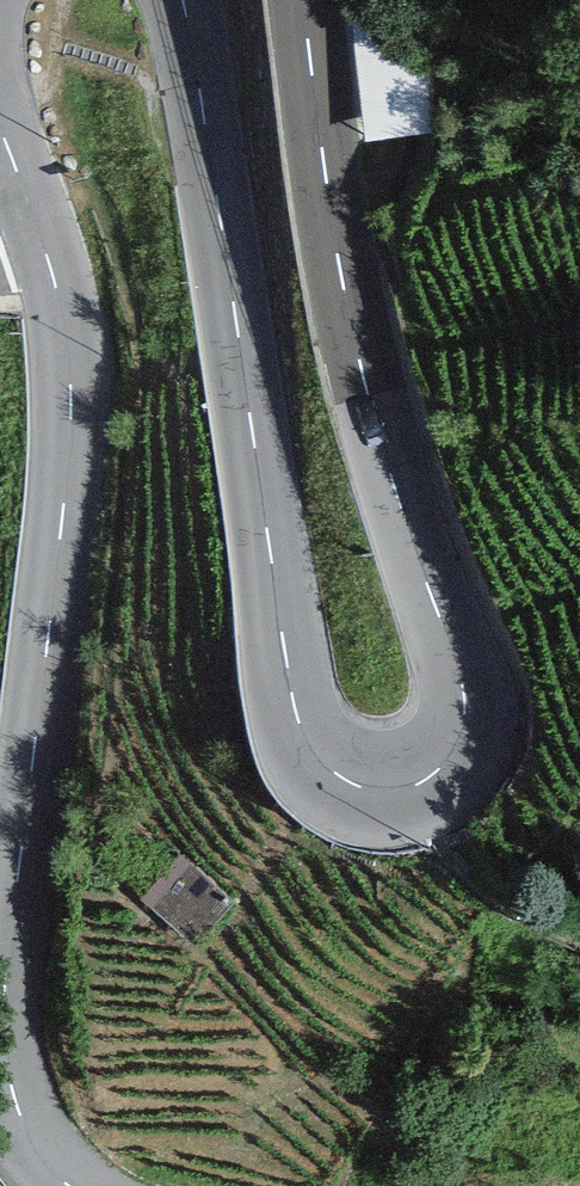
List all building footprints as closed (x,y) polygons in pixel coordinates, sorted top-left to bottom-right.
[(368,38),(372,146),(437,143),(434,92),(407,93),(405,37),(368,38)]
